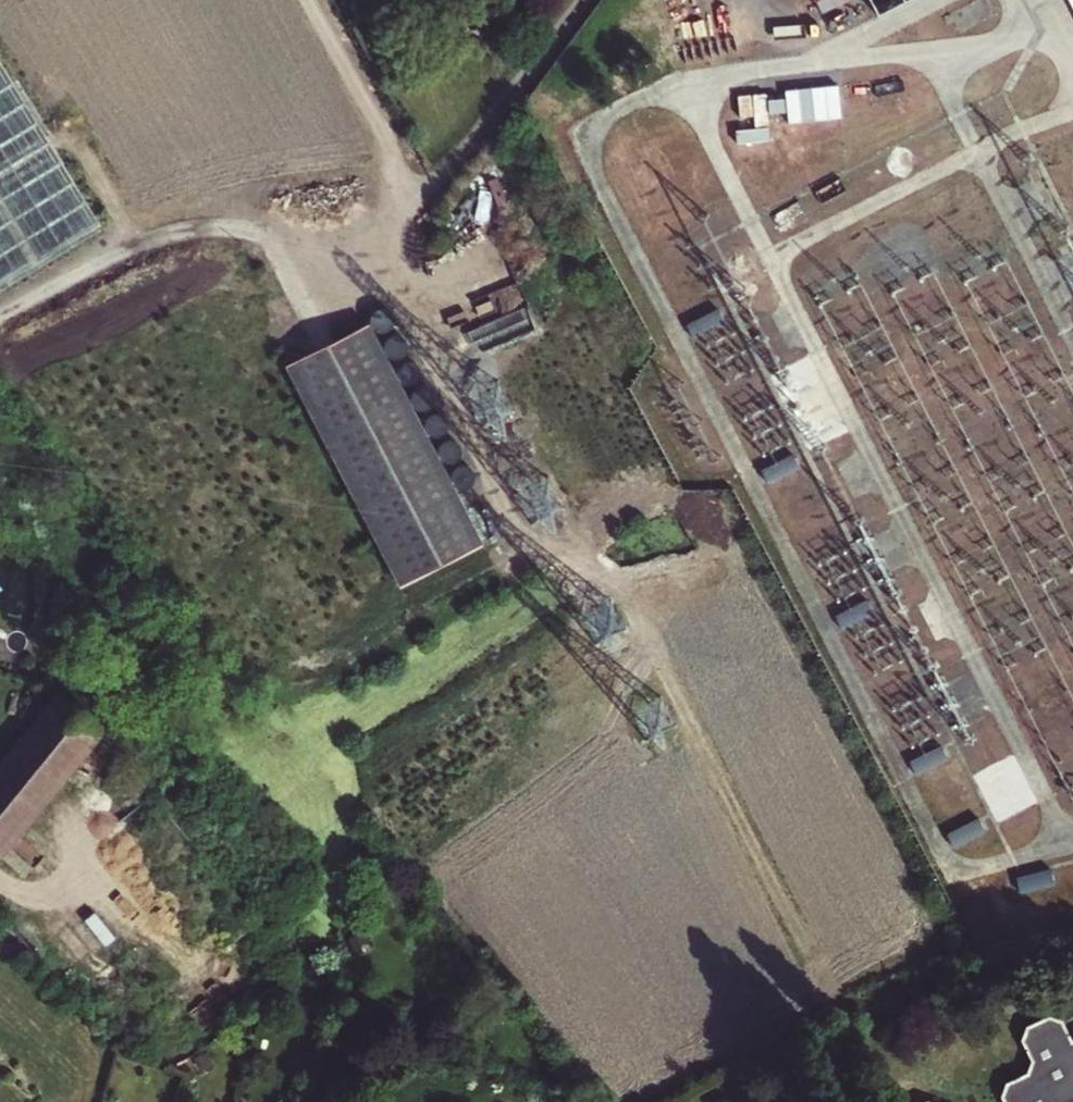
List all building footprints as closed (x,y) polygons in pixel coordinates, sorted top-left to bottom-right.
[(78,238),(107,220),(0,45),(0,285),(78,238)] [(719,308),(687,324),(694,338),(726,322),(719,308)] [(376,320),(294,362),(410,582),(491,539),(376,320)] [(793,451),(761,468),(769,483),(801,466),(793,451)] [(868,598),(833,615),(840,628),(874,611),(868,598)] [(1,852),(100,731),(62,698),(0,774),(0,851),(1,852)] [(940,744),(909,760),(917,775),(948,759),(940,744)] [(979,818),(946,834),(953,848),(986,831),(979,818)] [(1050,869),(1016,878),(1020,892),(1054,883),(1050,869)] [(1070,1039),(1061,1020),(1045,1015),(1025,1025),(1020,1039),(1030,1060),(1025,1071),(1005,1082),(1000,1096),(1002,1101),(1072,1101),(1072,1037),(1070,1039)]
